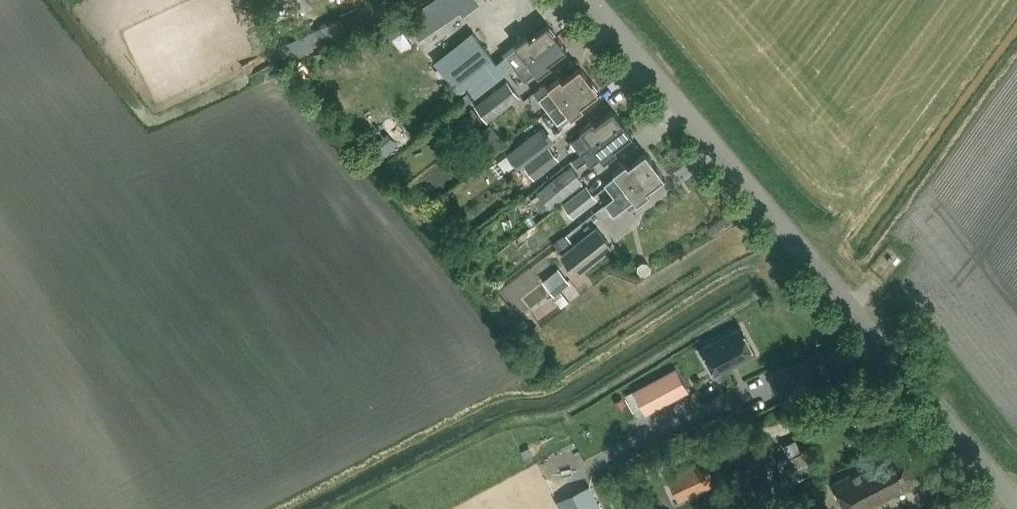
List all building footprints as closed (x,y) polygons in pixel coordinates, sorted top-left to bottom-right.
[(441,25),(452,18),(440,0),(433,0),(426,4),(441,25)] [(341,17),(351,36),(366,29),(356,8),(340,15),(341,17)] [(429,33),(415,12),(405,19),(419,40),(429,33)] [(392,38),(405,29),(395,15),(382,25),(392,38)] [(476,95),(499,77),(514,66),(515,68),(557,36),(547,24),(530,37),(528,34),(515,44),(494,59),(488,51),(472,63),(458,45),(440,59),(450,71),(457,66),(462,71),(459,73),(476,95)] [(308,33),(314,47),(329,40),(323,26),(308,33)] [(314,47),(308,33),(279,47),(285,61),(314,47)] [(557,36),(515,68),(525,80),(536,72),(538,75),(551,65),(549,62),(566,49),(557,36)] [(548,111),(590,79),(580,67),(563,80),(561,77),(548,86),(546,83),(533,92),(548,111)] [(590,79),(548,111),(557,123),(564,118),(566,121),(584,108),(582,105),(599,91),(590,79)] [(507,81),(475,106),(487,122),(519,97),(507,81)] [(485,123),(473,106),(462,114),(474,131),(485,123)] [(581,154),(622,122),(613,109),(595,123),(593,120),(580,130),(583,133),(571,141),(581,154)] [(622,122),(581,154),(573,160),(578,166),(586,160),(590,166),(602,157),(604,160),(617,151),(615,148),(632,134),(622,122)] [(491,125),(475,138),(489,155),(505,142),(491,125)] [(507,154),(518,168),(552,141),(542,128),(507,154)] [(375,146),(385,156),(398,144),(388,133),(375,146)] [(525,164),(535,178),(560,160),(549,146),(525,164)] [(614,197),(655,165),(646,152),(628,166),(626,163),(613,172),(616,175),(604,184),(614,197)] [(665,177),(655,165),(614,197),(605,203),(614,216),(629,204),(631,207),(650,193),(647,190),(665,177)] [(582,182),(570,167),(538,192),(550,207),(582,182)] [(563,204),(573,218),(598,199),(587,185),(563,204)] [(561,254),(577,275),(613,246),(597,226),(561,254)] [(554,243),(560,251),(572,242),(566,234),(554,243)] [(645,261),(640,262),(637,267),(639,272),(644,274),(649,272),(651,268),(649,263),(645,261)] [(555,295),(561,290),(571,282),(559,267),(543,280),(555,295)] [(569,301),(561,290),(555,295),(563,306),(569,301)] [(741,327),(702,348),(716,375),(756,353),(741,327)] [(676,368),(634,391),(645,411),(687,388),(676,368)] [(622,397),(614,401),(620,410),(627,406),(622,397)] [(774,466),(760,441),(731,457),(746,483),(774,466)] [(530,447),(522,451),(525,458),(533,454),(530,447)] [(902,447),(833,482),(847,508),(885,508),(881,500),(920,480),(902,447)] [(779,463),(789,483),(816,470),(806,449),(779,463)] [(678,500),(716,483),(705,459),(667,477),(678,500)] [(590,485),(557,501),(561,508),(602,508),(590,485)]
